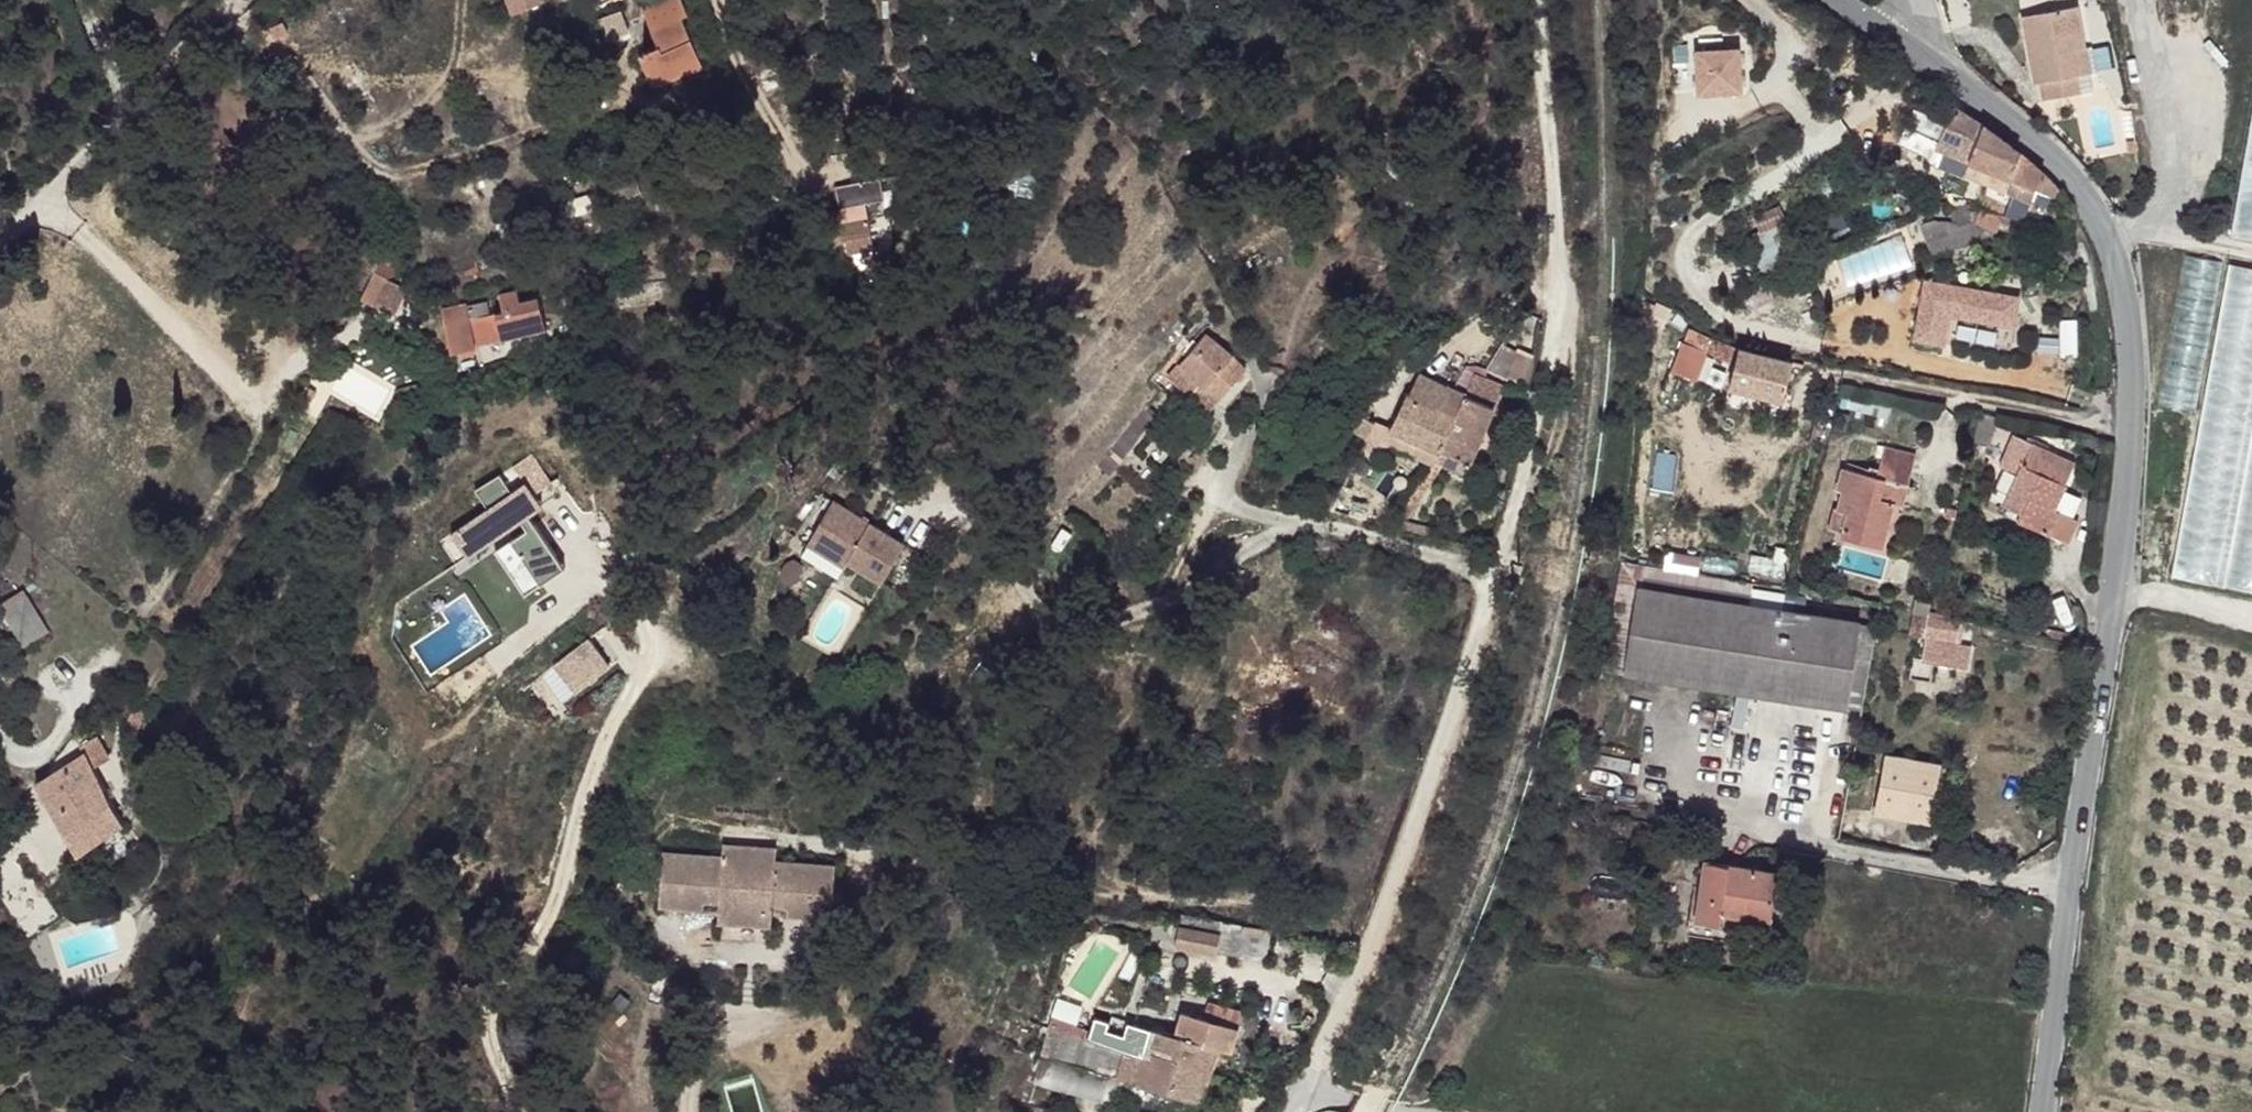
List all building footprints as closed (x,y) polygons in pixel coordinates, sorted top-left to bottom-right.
[(509,13),(541,0),(504,0),(509,13)] [(660,56),(675,85),(704,73),(674,4),(650,15),(655,25),(649,28),(660,56)] [(2076,9),(2019,22),(2035,89),(2047,86),(2051,105),(2082,96),(2073,55),(2085,52),(2076,9)] [(2085,52),(2073,55),(2082,96),(2094,94),(2091,78),(2097,76),(2092,51),(2085,52)] [(642,64),(656,94),(675,85),(660,56),(642,64)] [(262,78),(252,70),(244,75),(243,78),(241,82),(243,86),(246,88),(250,89),(256,86),(262,78)] [(1953,106),(1937,144),(1967,159),(1966,162),(2009,179),(2031,187),(2053,196),(2056,187),(1982,123),(1953,106)] [(1889,116),(1887,123),(1906,132),(1900,145),(1924,155),(1933,135),(1910,125),(1889,116)] [(1915,118),(1910,125),(1933,135),(1937,127),(1915,118)] [(1887,123),(1880,135),(1900,145),(1906,132),(1887,123)] [(1937,144),(1935,149),(1966,162),(1967,159),(1937,144)] [(2009,179),(2005,188),(2027,198),(2031,187),(2009,179)] [(1988,191),(1985,206),(2004,212),(2010,199),(1988,191)] [(1927,230),(1933,249),(1950,244),(1944,224),(1927,230)] [(852,259),(876,255),(870,227),(846,233),(852,259)] [(2023,229),(2005,251),(2017,262),(2036,240),(2023,229)] [(392,313),(404,288),(373,272),(360,296),(392,313)] [(522,295),(514,296),(520,341),(549,335),(543,304),(526,307),(522,295)] [(445,311),(453,355),(520,341),(514,296),(505,298),(507,313),(481,318),(477,305),(445,311)] [(1652,313),(1647,320),(1661,329),(1673,311),(1659,303),(1656,305),(1651,303),(1647,308),(1652,313)] [(1692,322),(1684,337),(1705,350),(1733,367),(1727,389),(1781,404),(1792,360),(1738,347),(1692,322)] [(2251,590),(2251,353),(2230,350),(2234,328),(2214,325),(2174,578),(2251,590)] [(1204,333),(1180,365),(1206,385),(1223,398),(1245,367),(1204,333)] [(1680,334),(1665,361),(1688,377),(1696,363),(1705,350),(1684,337),(1680,334)] [(1178,364),(1170,376),(1198,397),(1206,385),(1180,365),(1178,364)] [(1414,372),(1403,394),(1434,408),(1448,387),(1414,372)] [(1466,393),(1440,449),(1468,463),(1501,385),(1477,374),(1466,393)] [(1214,411),(1223,398),(1206,385),(1198,397),(1196,399),(1214,411)] [(1403,394),(1387,427),(1440,449),(1466,393),(1460,391),(1448,387),(1434,408),(1403,394)] [(1357,417),(1348,427),(1359,436),(1369,427),(1357,417)] [(2030,445),(2014,437),(2001,464),(2018,473),(2005,505),(2021,513),(2018,519),(2049,533),(2067,543),(2078,521),(2059,512),(2053,508),(2064,486),(2051,480),(2063,459),(2030,445)] [(1845,540),(1881,551),(1895,507),(1880,502),(1884,487),(1908,492),(1917,462),(1886,453),(1877,480),(1845,473),(1840,496),(1846,498),(1842,516),(1850,520),(1845,540)] [(2063,459),(2051,480),(2064,486),(2074,464),(2063,459)] [(486,507),(451,528),(469,557),(490,544),(521,594),(565,567),(531,512),(543,505),(526,479),(509,489),(499,472),(474,488),(486,507)] [(800,556),(837,574),(844,560),(885,580),(907,536),(828,498),(800,556)] [(1748,585),(1641,566),(1637,583),(1620,674),(1842,713),(1859,628),(1744,605),(1748,585)] [(27,591),(3,606),(29,644),(52,630),(27,591)] [(1928,623),(1923,644),(1956,647),(1961,629),(1948,626),(1949,621),(1936,618),(1929,618),(1928,623)] [(1913,621),(1908,641),(1923,644),(1928,623),(1913,621)] [(1859,628),(1842,713),(1859,716),(1873,643),(1875,630),(1859,628)] [(559,707),(612,663),(588,634),(535,677),(559,707)] [(1923,644),(1918,664),(1965,673),(1969,651),(1956,647),(1923,644)] [(84,744),(87,751),(96,768),(109,760),(99,736),(84,744)] [(96,768),(87,751),(33,776),(71,847),(123,823),(96,768)] [(1882,764),(1871,818),(1926,827),(1937,775),(1882,764)] [(1937,775),(1926,827),(1945,831),(1955,778),(1937,775)] [(1625,820),(1614,818),(1612,828),(1622,832),(1625,820)] [(631,870),(631,894),(650,893),(651,916),(677,914),(693,915),(693,923),(746,921),(746,913),(763,912),(787,911),(786,889),(806,888),(805,865),(744,868),(743,855),(689,857),(689,870),(631,870)] [(1706,887),(1701,921),(1725,925),(1728,915),(1775,921),(1783,873),(1710,862),(1706,887)] [(1706,886),(1697,885),(1691,933),(1736,939),(1739,929),(1772,933),(1775,921),(1728,915),(1725,925),(1701,921),(1706,886)] [(806,888),(786,889),(787,911),(763,912),(762,920),(806,918),(806,888)] [(1175,920),(1174,928),(1209,935),(1212,928),(1216,929),(1216,936),(1219,937),(1214,955),(1235,959),(1241,930),(1175,920)] [(746,921),(693,923),(693,934),(747,933),(746,921)] [(1174,928),(1170,949),(1214,955),(1219,937),(1216,936),(1216,929),(1212,928),(1209,935),(1174,928)] [(1210,1003),(1205,1016),(1238,1028),(1243,1013),(1210,1003)] [(1134,1021),(1123,1049),(1137,1054),(1140,1049),(1174,1060),(1173,1064),(1207,1075),(1217,1049),(1230,1052),(1238,1028),(1205,1016),(1183,1010),(1173,1032),(1134,1021)] [(1049,1017),(1046,1024),(1084,1035),(1086,1028),(1049,1017)] [(1046,1024),(1037,1049),(1123,1049),(1084,1035),(1046,1024)] [(1037,1049),(1036,1051),(1114,1077),(1123,1049),(1037,1049)] [(1123,1049),(1114,1077),(1197,1103),(1207,1075),(1173,1064),(1174,1060),(1140,1049),(1137,1054),(1123,1049)]
